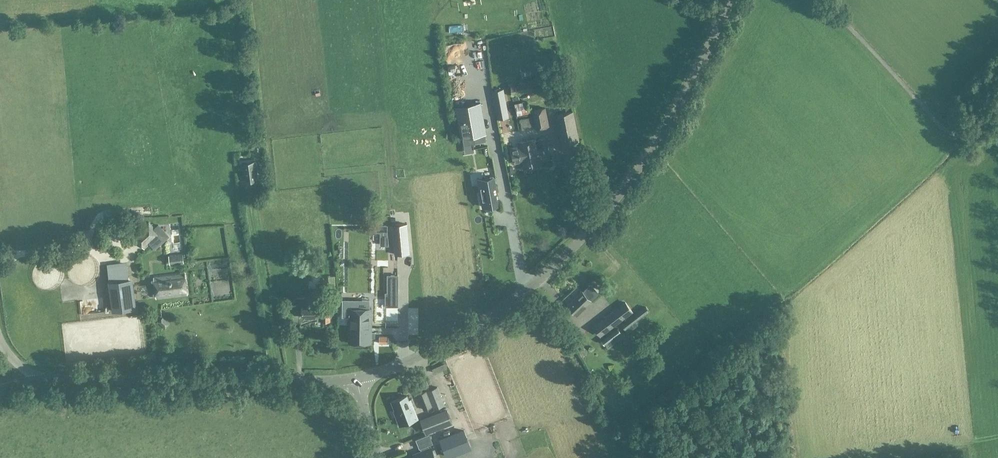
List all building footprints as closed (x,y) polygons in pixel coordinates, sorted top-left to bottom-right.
[(533,91),(531,80),(510,84),(512,95),(533,91)] [(498,119),(508,117),(503,89),(493,91),(498,119)] [(516,113),(528,111),(526,102),(515,103),(516,113)] [(457,107),(462,138),(464,145),(472,144),(473,144),(476,143),(474,136),(485,134),(486,134),(480,103),(467,105),(457,107)] [(536,128),(549,125),(545,107),(532,110),(536,128)] [(561,144),(579,140),(573,111),(554,115),(561,144)] [(536,138),(534,138),(536,147),(529,149),(533,167),(542,165),(538,147),(540,147),(540,148),(548,147),(546,137),(539,139),(537,140),(536,138)] [(536,147),(534,138),(518,141),(519,145),(511,147),(514,163),(522,161),(523,169),(533,167),(529,149),(536,147)] [(493,167),(504,166),(502,149),(492,150),(493,167)] [(245,180),(245,181),(258,180),(255,162),(243,163),(244,175),(241,175),(241,180),(245,180)] [(493,176),(478,179),(483,206),(497,204),(495,193),(496,193),(493,176)] [(145,249),(161,235),(149,222),(134,236),(145,249)] [(392,225),(395,254),(410,253),(407,224),(392,225)] [(360,234),(361,258),(380,257),(379,234),(360,234)] [(335,254),(336,265),(356,264),(355,253),(335,254)] [(183,254),(169,255),(170,265),(184,263),(183,254)] [(133,309),(129,277),(116,278),(115,266),(108,267),(110,279),(109,279),(113,311),(133,309)] [(375,270),(361,271),(362,279),(376,278),(375,270)] [(157,298),(188,295),(185,274),(154,278),(157,298)] [(388,275),(388,293),(398,293),(398,275),(388,275)] [(582,291),(567,304),(576,314),(591,300),(590,299),(596,293),(590,287),(584,292),(582,291)] [(330,321),(330,318),(330,311),(330,306),(329,306),(322,306),(322,304),(306,304),(306,297),(296,298),(296,310),(302,309),(302,317),(322,317),(322,321),(330,321)] [(329,306),(330,306),(330,311),(338,311),(337,299),(336,299),(329,300),(329,306)] [(371,332),(371,308),(369,308),(369,300),(343,300),(342,316),(349,316),(348,342),(371,343),(371,336),(375,336),(375,332),(371,332)] [(632,311),(625,302),(593,326),(600,335),(608,329),(632,311)] [(622,325),(624,328),(648,310),(646,307),(622,325)] [(169,324),(163,318),(159,323),(166,328),(169,324)] [(569,333),(574,329),(568,321),(563,324),(569,333)] [(618,328),(602,341),(604,344),(620,332),(618,328)] [(445,362),(432,368),(434,373),(447,367),(445,362)] [(438,387),(436,387),(426,391),(432,406),(434,409),(445,405),(438,387)] [(432,406),(426,391),(417,394),(423,410),(432,406)] [(71,395),(72,402),(88,402),(87,394),(71,395)] [(415,410),(410,399),(408,400),(407,395),(391,401),(395,410),(394,410),(399,425),(418,418),(418,417),(417,418),(414,410),(415,410)] [(440,412),(445,425),(452,422),(447,409),(440,412)] [(471,447),(465,431),(441,440),(447,457),(471,447)] [(422,447),(424,451),(414,455),(416,457),(436,457),(432,448),(429,449),(428,445),(433,443),(429,435),(417,440),(420,448),(422,447)] [(407,448),(418,444),(416,438),(405,443),(407,448)]
